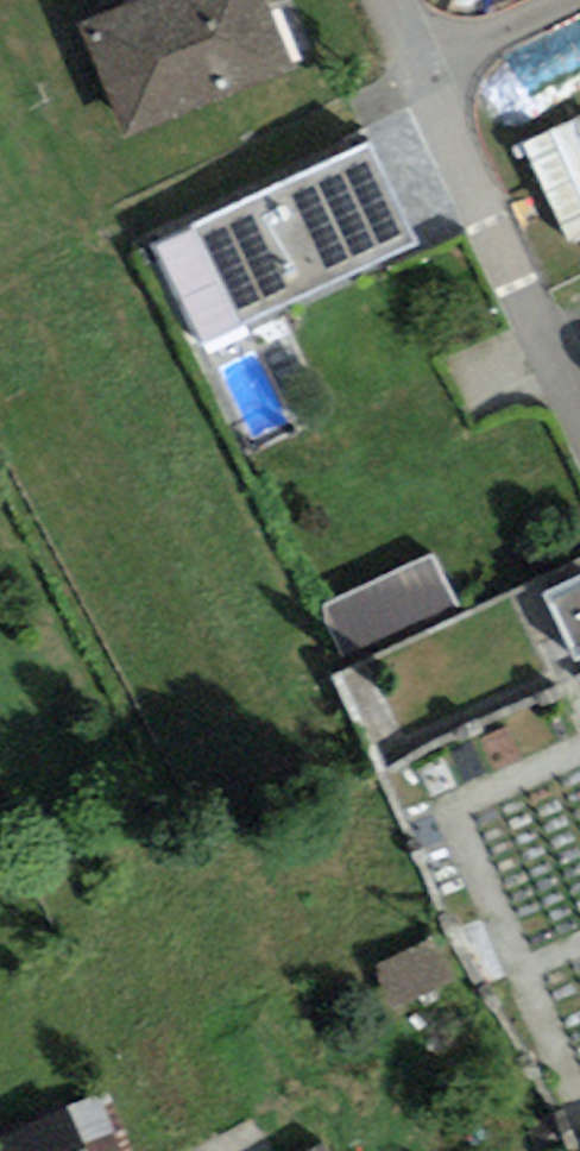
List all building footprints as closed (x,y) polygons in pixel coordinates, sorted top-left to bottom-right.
[(124,127),(295,53),(272,0),(147,0),(81,29),(124,127)] [(534,137),(575,238),(579,236),(579,119),(534,137)] [(144,250),(187,341),(420,232),(378,141),(144,250)] [(394,637),(467,603),(442,550),(369,585),(394,637)] [(545,588),(576,656),(579,654),(579,573),(545,588)] [(365,586),(330,602),(353,654),(388,638),(365,586)] [(6,1150),(134,1150),(104,1091),(1,1142),(6,1150)] [(301,1150),(329,1150),(323,1139),(301,1150)]
